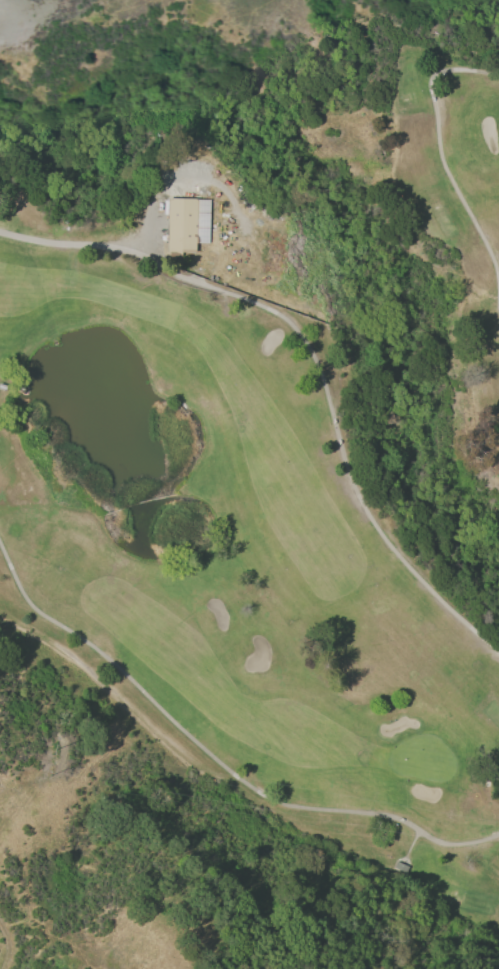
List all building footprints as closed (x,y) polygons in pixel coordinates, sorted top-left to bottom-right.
[(207,243),(208,199),(166,198),(165,251),(194,252),(194,242),(207,243)]
